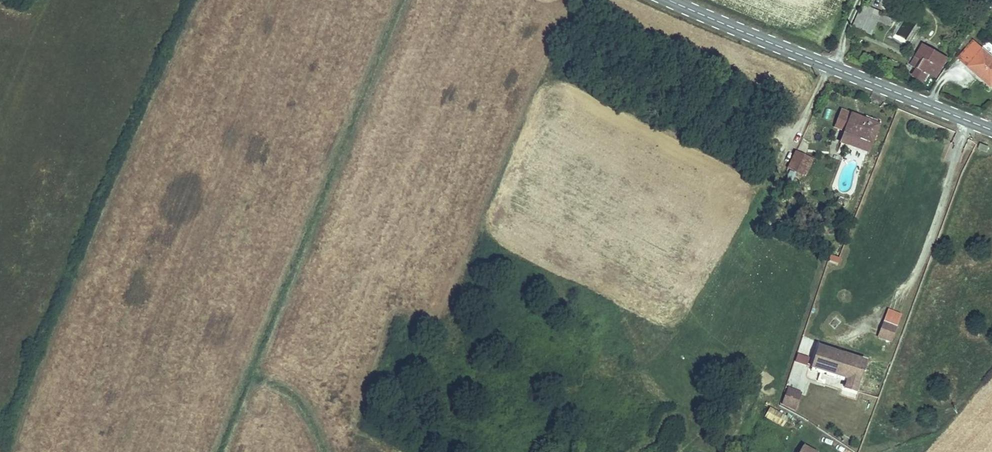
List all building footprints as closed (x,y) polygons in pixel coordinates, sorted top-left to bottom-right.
[(883,15),(865,6),(854,28),(872,36),(879,23),(883,15)] [(893,19),(883,15),(879,23),(889,27),(893,19)] [(896,30),(894,38),(906,42),(908,33),(896,30)] [(968,68),(983,52),(975,44),(960,61),(968,68)] [(948,59),(926,45),(912,65),(918,69),(914,76),(924,83),(930,75),(935,79),(948,59)] [(971,65),(987,80),(985,82),(991,89),(991,59),(983,52),(971,65)] [(968,68),(985,82),(987,80),(971,65),(968,68)] [(853,113),(843,109),(837,124),(847,128),(853,113)] [(847,128),(843,138),(871,150),(881,125),(853,113),(847,128)] [(815,158),(799,151),(791,167),(807,174),(815,158)] [(897,327),(887,324),(883,336),(893,339),(897,327)] [(826,341),(818,363),(856,378),(865,356),(826,341)] [(856,378),(844,373),(842,379),(854,383),(856,378)] [(785,386),(778,405),(794,411),(801,392),(785,386)] [(781,428),(787,417),(768,406),(762,417),(781,428)] [(792,451),(811,451),(815,445),(800,436),(792,451)]
